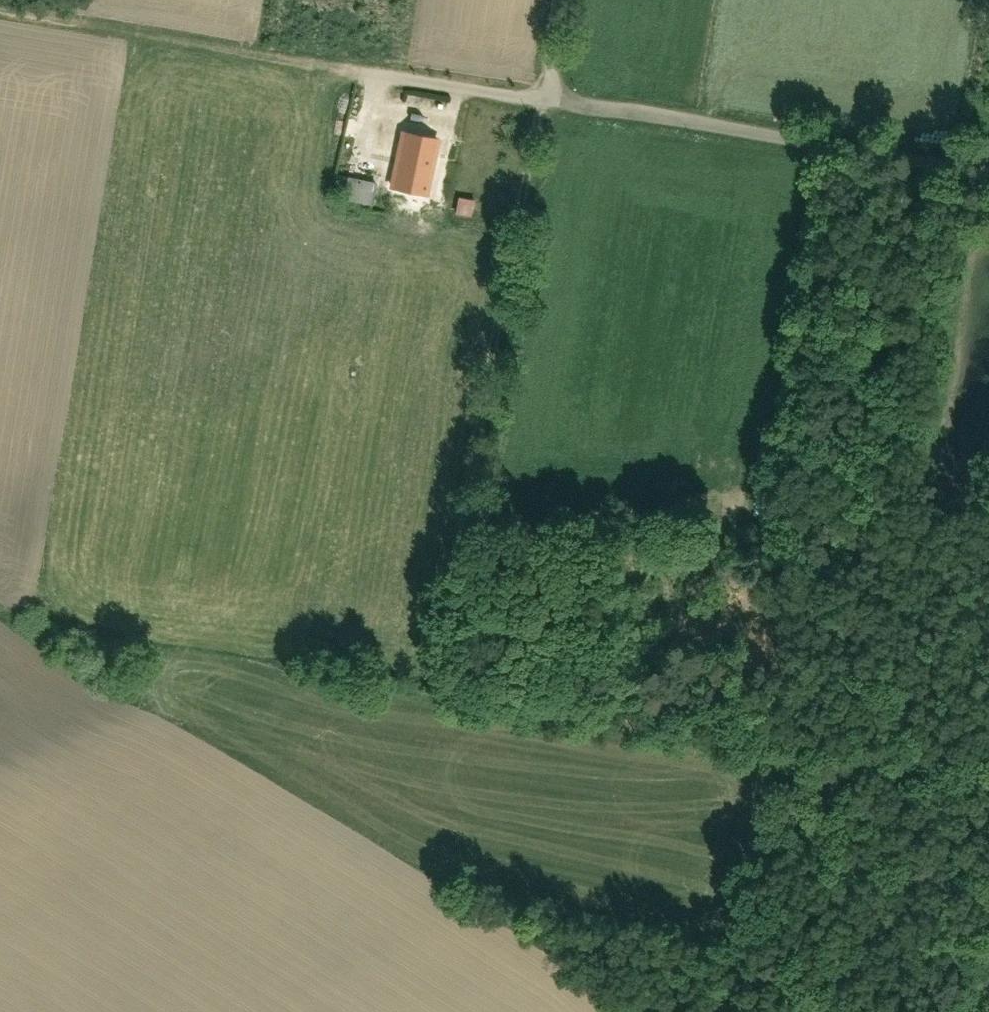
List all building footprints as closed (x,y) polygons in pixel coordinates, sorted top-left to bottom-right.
[(404,136),(393,189),(434,197),(444,144),(404,136)] [(353,176),(347,200),(376,207),(382,183),(353,176)]
